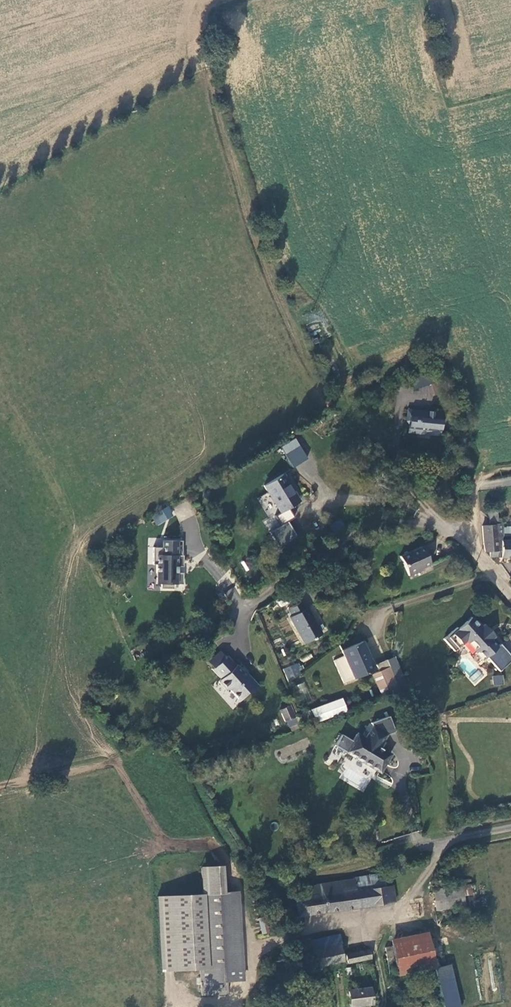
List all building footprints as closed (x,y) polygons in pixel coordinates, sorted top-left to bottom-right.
[(411,378),(415,391),(432,385),(427,371),(411,378)] [(407,411),(405,422),(409,425),(409,435),(414,436),(419,430),(440,432),(441,428),(444,428),(444,424),(441,425),(442,414),(435,413),(426,411),(426,413),(407,411)] [(414,436),(440,438),(440,432),(419,430),(414,436)] [(280,447),(293,468),(308,459),(296,438),(280,447)] [(286,522),(291,519),(287,510),(296,504),(292,497),(294,495),(282,476),(263,487),(279,514),(274,517),(280,525),(267,533),(276,548),(294,537),(286,522)] [(151,515),(158,526),(176,516),(169,504),(151,515)] [(484,554),(490,553),(490,558),(498,558),(498,555),(502,555),(502,560),(510,560),(510,543),(503,543),(503,537),(496,537),(495,527),(481,528),(484,554)] [(163,547),(153,547),(153,564),(156,565),(156,584),(160,584),(160,588),(174,589),(174,584),(182,584),(183,573),(177,573),(177,567),(183,567),(183,555),(182,555),(182,541),(163,540),(163,547)] [(433,571),(422,546),(399,556),(409,581),(433,571)] [(250,559),(241,562),(245,571),(254,567),(250,559)] [(323,635),(308,607),(304,609),(301,603),(288,610),(292,616),(289,618),(304,646),(323,635)] [(474,618),(470,622),(474,627),(479,623),(474,618)] [(461,630),(460,628),(446,639),(457,652),(472,639),(482,650),(480,652),(487,660),(489,658),(502,673),(510,665),(510,655),(503,645),(500,648),(494,641),(498,638),(487,626),(485,627),(481,622),(479,623),(474,627),(470,622),(461,630)] [(375,670),(362,641),(341,650),(354,679),(375,670)] [(236,666),(227,656),(225,657),(220,651),(209,662),(214,668),(212,669),(221,679),(218,681),(225,690),(230,690),(238,700),(246,692),(252,693),(258,687),(248,675),(246,675),(237,665),(236,666)] [(382,698),(400,691),(388,659),(376,663),(380,674),(373,676),(382,698)] [(295,664),(282,669),(286,680),(300,674),(295,664)] [(493,685),(503,685),(504,676),(493,675),(493,685)] [(302,705),(312,701),(305,683),(295,686),(302,705)] [(306,727),(346,712),(342,699),(301,714),(306,727)] [(288,707),(279,711),(284,722),(293,718),(288,707)] [(341,735),(334,746),(379,773),(389,755),(378,748),(385,736),(394,732),(388,717),(370,724),(371,727),(364,740),(356,735),(352,742),(341,735)] [(308,738),(278,748),(281,757),(311,747),(308,738)] [(199,894),(201,894),(222,893),(220,866),(198,868),(199,894)] [(357,888),(386,883),(384,872),(355,876),(357,888)] [(395,882),(386,883),(357,888),(355,876),(320,882),(319,883),(307,885),(308,893),(294,895),(297,919),(398,904),(395,882)] [(461,885),(462,893),(472,893),(470,884),(461,885)] [(464,907),(462,893),(461,885),(432,891),(435,912),(464,907)] [(222,893),(201,894),(206,970),(226,983),(242,982),(237,892),(222,893)] [(206,970),(201,894),(199,894),(153,897),(158,973),(198,971),(206,970)] [(257,917),(261,933),(275,930),(272,913),(257,917)] [(393,948),(396,963),(398,972),(435,965),(429,940),(427,930),(391,937),(393,948)] [(328,945),(341,942),(339,933),(326,936),(328,945)] [(311,939),(313,948),(328,945),(326,936),(311,939)] [(435,965),(436,972),(439,984),(443,1006),(458,1006),(443,937),(429,940),(435,965)] [(313,948),(310,949),(314,967),(345,960),(341,942),(328,945),(313,948)] [(388,965),(396,963),(393,948),(384,950),(388,965)] [(345,953),(347,963),(371,958),(370,949),(345,953)] [(206,970),(198,971),(199,995),(226,995),(226,983),(206,970)] [(439,984),(436,972),(429,973),(431,986),(439,984)] [(347,988),(350,1006),(352,1006),(375,1004),(372,985),(347,988)]
